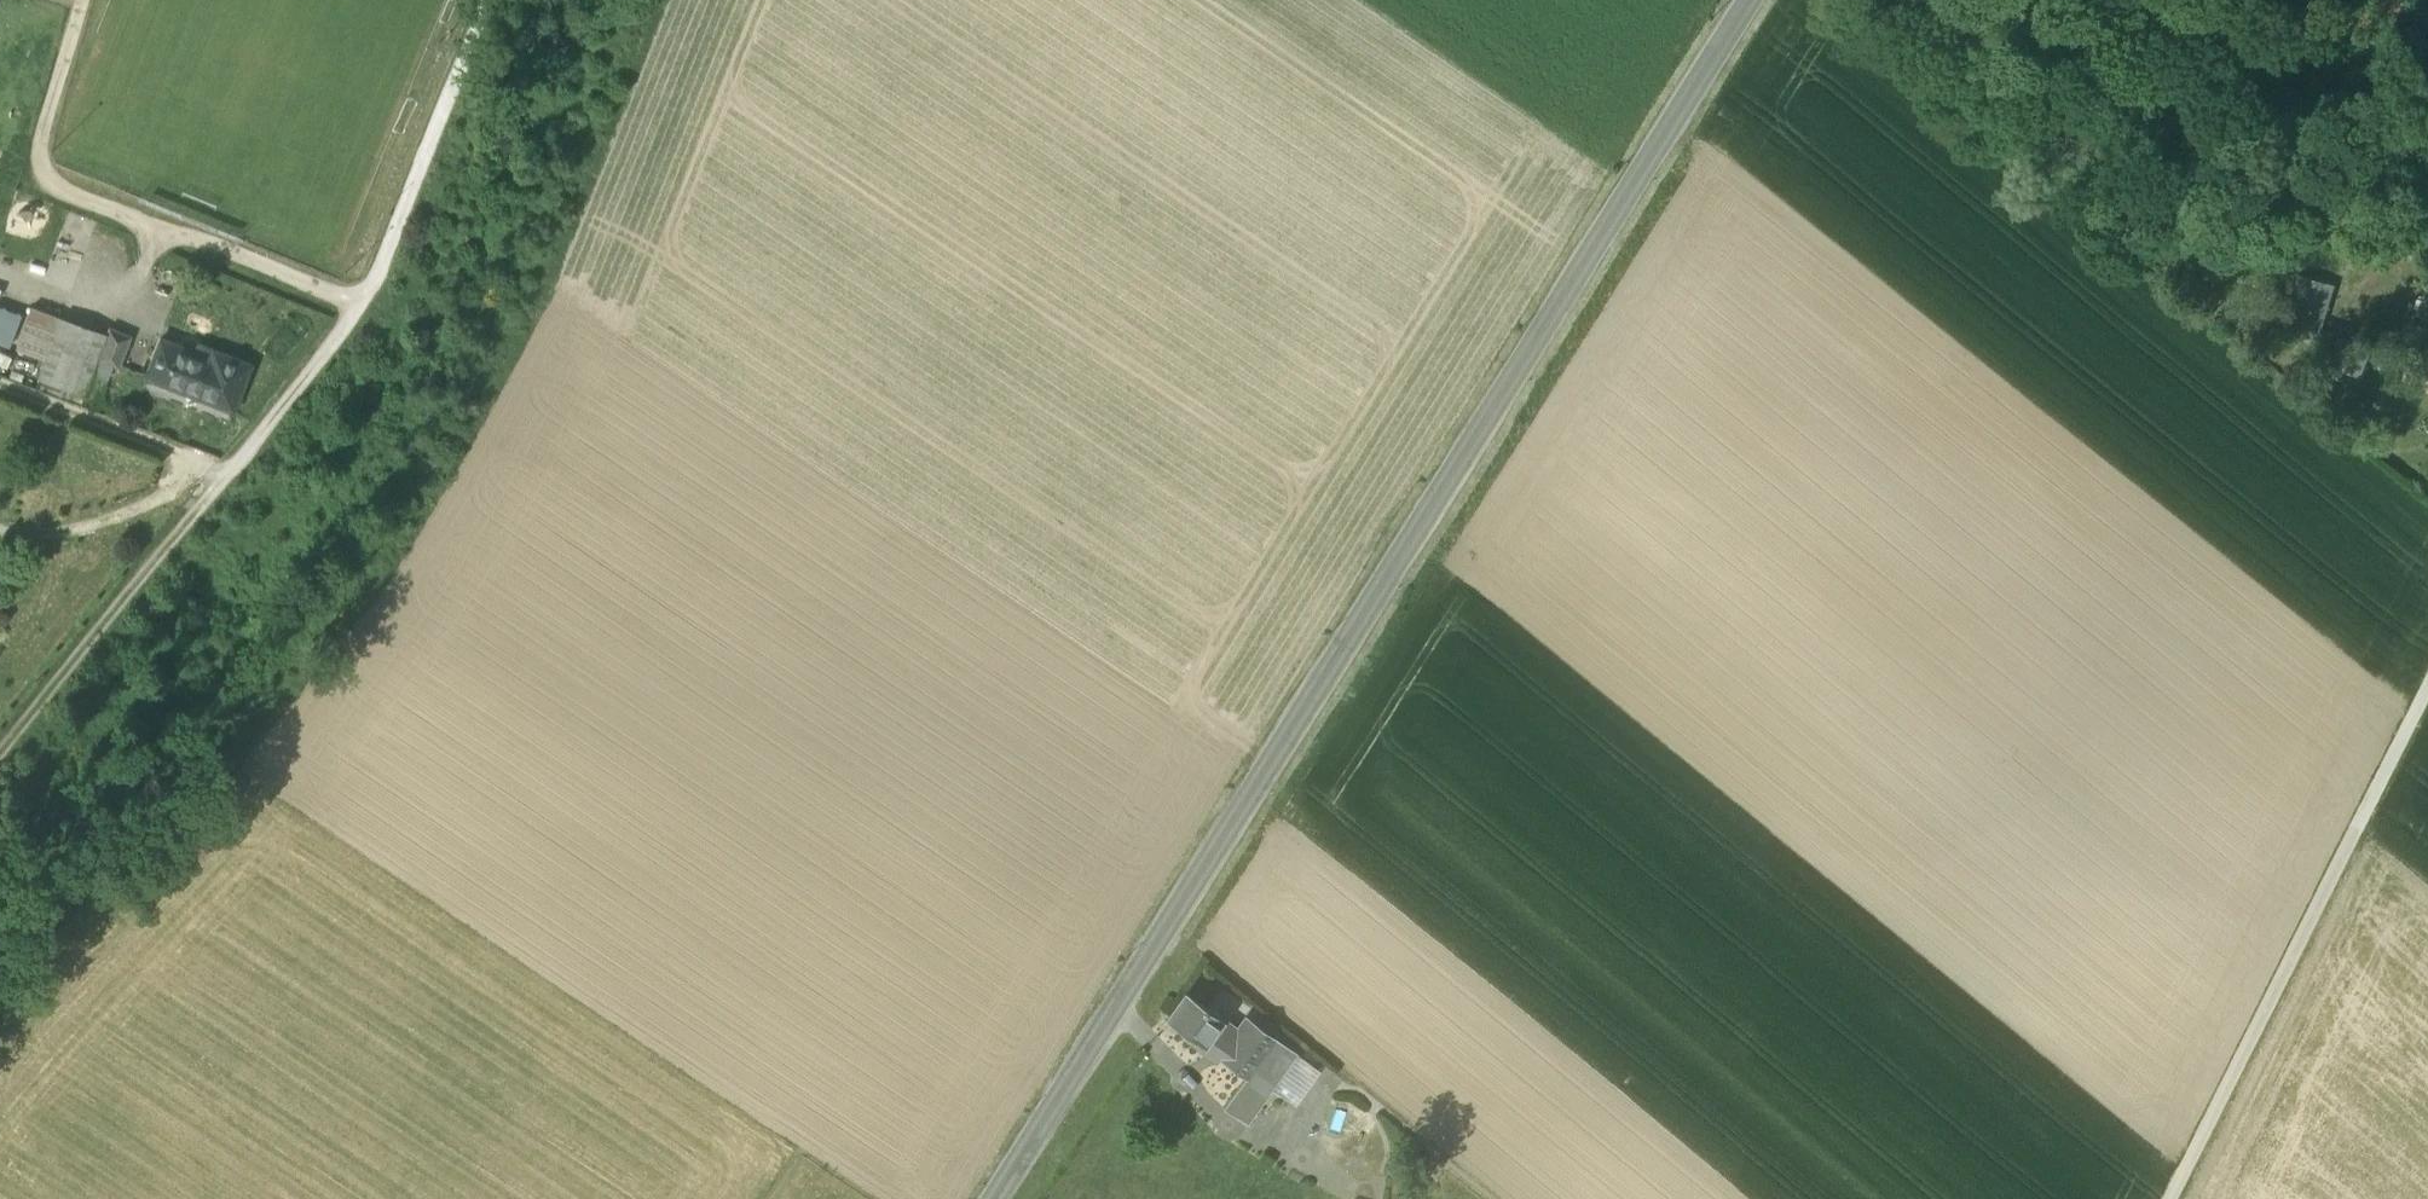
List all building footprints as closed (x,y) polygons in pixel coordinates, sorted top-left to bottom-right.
[(2298,319),(2322,330),(2327,319),(2337,297),(2312,286),(2298,319)] [(36,378),(88,394),(98,362),(107,331),(24,305),(21,315),(18,323),(11,347),(43,357),(36,378)] [(11,347),(18,323),(21,315),(0,308),(0,343),(11,347)] [(2407,322),(2398,348),(2417,355),(2427,329),(2407,322)] [(98,362),(119,368),(128,338),(107,331),(98,362)] [(2349,357),(2388,373),(2398,348),(2359,332),(2349,357)] [(146,376),(197,396),(213,358),(211,357),(161,337),(146,376)] [(214,349),(211,357),(213,358),(197,396),(233,411),(252,364),(214,349)] [(1168,1020),(1246,1075),(1273,1037),(1248,1019),(1239,1032),(1186,994),(1168,1020)] [(1223,1107),(1247,1124),(1271,1089),(1297,1054),(1273,1037),(1246,1075),(1223,1107)] [(1318,1069),(1297,1054),(1271,1089),(1292,1105),(1318,1069)]
